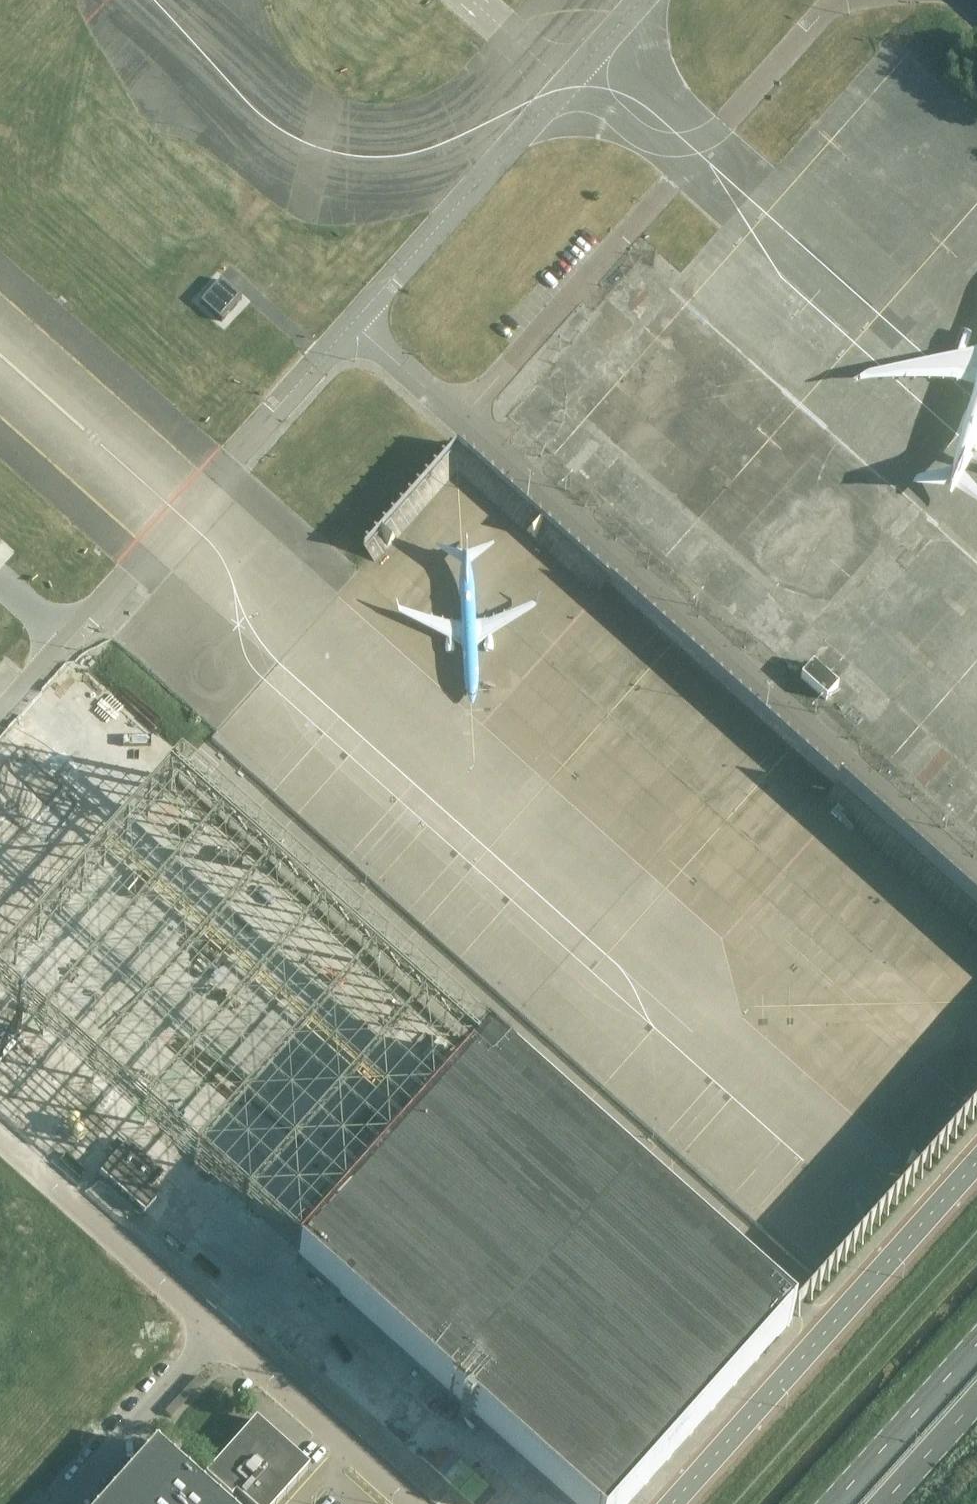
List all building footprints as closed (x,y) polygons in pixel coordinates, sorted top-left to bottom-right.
[(240,237),(226,252),(233,258),(247,243),(240,237)] [(164,1232),(159,1238),(291,1356),(297,1350),(470,1503),(628,1503),(660,1468),(789,1323),(177,779),(124,838),(22,747),(0,771),(0,1086),(164,1232)] [(305,1464),(295,1455),(256,1420),(206,1477),(220,1490),(228,1481),(238,1489),(235,1493),(238,1496),(232,1503),(234,1503),(276,1503),(309,1468),(305,1464)] [(104,1503),(220,1503),(155,1446),(111,1496),(104,1503)]
